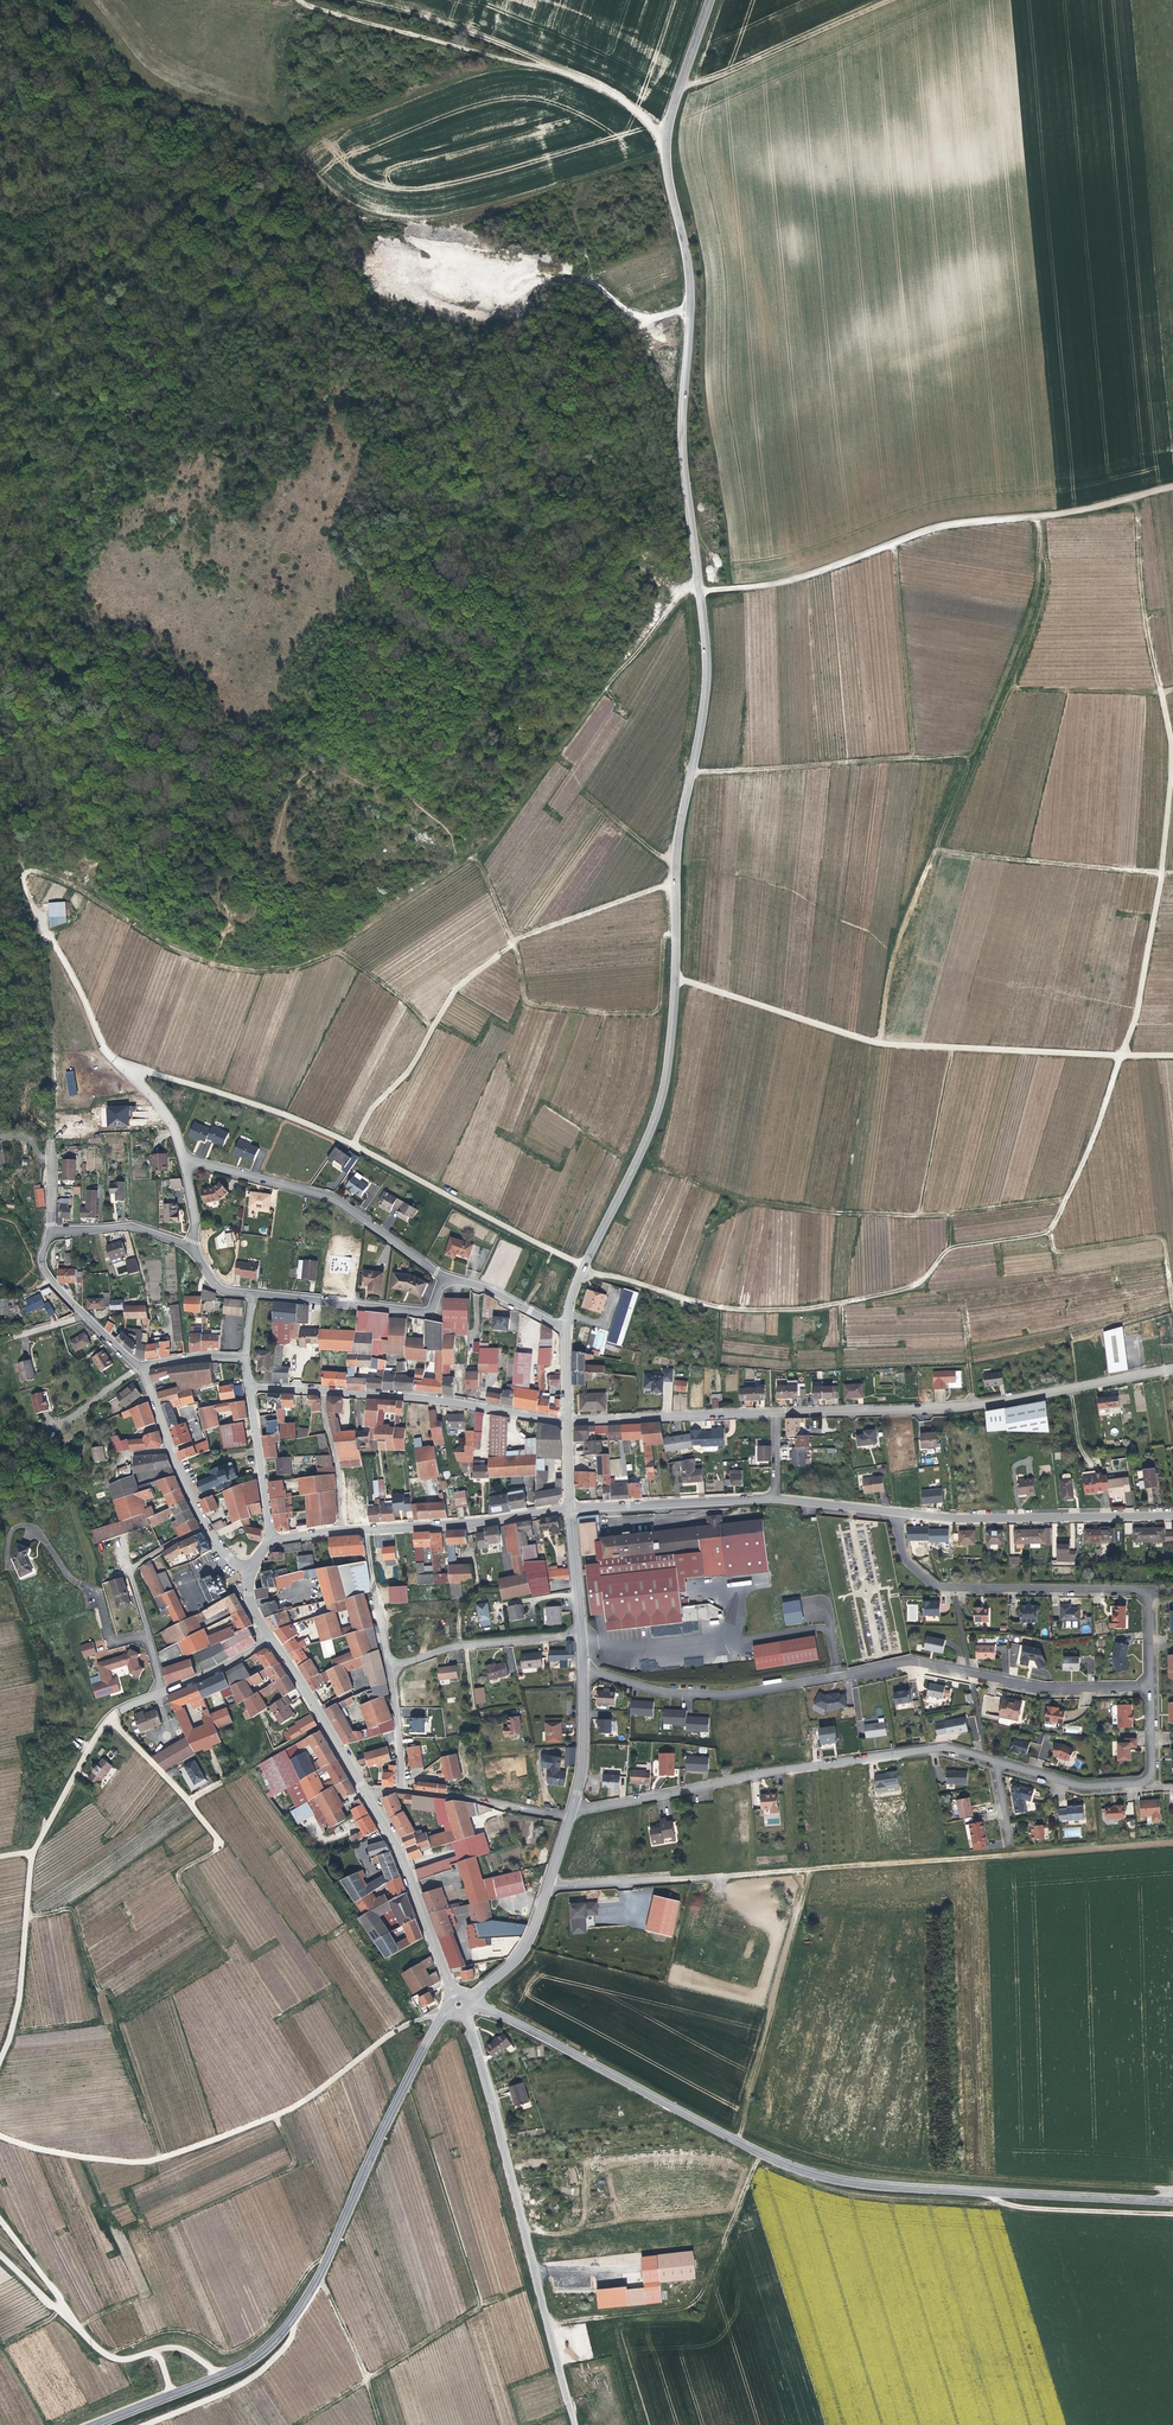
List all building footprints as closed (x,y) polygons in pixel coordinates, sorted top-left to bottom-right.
[(48,902),(50,927),(66,922),(65,901),(48,902)] [(73,1072),(65,1073),(69,1096),(77,1095),(73,1072)] [(129,1127),(128,1106),(107,1107),(107,1128),(129,1127)] [(195,1137),(206,1142),(207,1138),(211,1130),(194,1122),(188,1136),(194,1139),(195,1137)] [(229,1133),(222,1130),(212,1126),(211,1130),(207,1138),(217,1142),(217,1144),(223,1146),(229,1133)] [(240,1154),(254,1161),(259,1149),(239,1140),(233,1153),(239,1156),(240,1154)] [(344,1171),(348,1174),(360,1158),(350,1152),(348,1155),(337,1147),(328,1161),(334,1165),(333,1167),(343,1173),(344,1171)] [(165,1163),(164,1154),(153,1154),(153,1171),(167,1171),(167,1163),(165,1163)] [(64,1180),(76,1180),(76,1160),(63,1160),(63,1170),(64,1171),(64,1180)] [(145,1167),(135,1168),(135,1176),(145,1176),(145,1167)] [(347,1188),(351,1192),(352,1191),(355,1192),(361,1197),(368,1186),(353,1176),(346,1186),(347,1187),(347,1188)] [(181,1189),(181,1179),(170,1179),(171,1189),(181,1189)] [(125,1201),(124,1182),(115,1182),(115,1184),(109,1184),(110,1193),(115,1193),(115,1201),(125,1201)] [(202,1188),(205,1203),(220,1200),(229,1192),(220,1182),(214,1188),(214,1189),(210,1190),(210,1187),(202,1188)] [(36,1206),(44,1205),(43,1188),(40,1188),(39,1184),(34,1185),(36,1206)] [(81,1207),(80,1217),(97,1218),(97,1190),(87,1190),(87,1207),(81,1207)] [(413,1220),(418,1210),(384,1191),(379,1201),(383,1203),(381,1207),(390,1213),(394,1207),(400,1211),(397,1216),(407,1222),(409,1217),(413,1220)] [(249,1208),(269,1211),(271,1195),(251,1192),(249,1208)] [(60,1203),(57,1203),(56,1222),(62,1222),(63,1217),(71,1217),(72,1200),(60,1199),(60,1203)] [(176,1215),(176,1213),(176,1203),(164,1204),(165,1222),(179,1222),(179,1215),(176,1215)] [(225,1234),(226,1247),(233,1246),(232,1233),(225,1234)] [(217,1249),(226,1247),(223,1235),(214,1237),(217,1249)] [(456,1254),(457,1254),(458,1254),(471,1259),(475,1246),(463,1241),(452,1238),(446,1255),(454,1258),(456,1254)] [(112,1244),(106,1245),(112,1264),(123,1261),(121,1256),(126,1254),(122,1242),(112,1245),(112,1244)] [(70,1264),(71,1252),(65,1252),(64,1266),(60,1266),(60,1270),(58,1270),(58,1282),(58,1283),(67,1283),(77,1283),(77,1282),(82,1282),(82,1272),(77,1272),(77,1270),(76,1270),(76,1268),(70,1267),(70,1264)] [(329,1272),(349,1275),(351,1257),(332,1255),(329,1272)] [(140,1272),(136,1259),(127,1261),(130,1274),(140,1272)] [(317,1262),(300,1260),(298,1279),(315,1281),(317,1262)] [(237,1262),(235,1274),(241,1275),(240,1277),(250,1278),(250,1277),(258,1278),(260,1265),(237,1262)] [(364,1270),(363,1275),(366,1277),(365,1282),(364,1285),(370,1286),(369,1291),(370,1291),(370,1292),(374,1293),(374,1294),(381,1295),(384,1273),(364,1270)] [(392,1289),(404,1290),(407,1291),(408,1288),(422,1295),(427,1284),(411,1276),(406,1275),(393,1273),(392,1289)] [(611,1285),(604,1282),(602,1288),(603,1289),(602,1295),(598,1294),(591,1292),(590,1291),(585,1308),(602,1314),(611,1285)] [(41,1292),(44,1296),(52,1291),(48,1286),(41,1292)] [(408,1288),(407,1291),(418,1296),(421,1297),(422,1295),(408,1288)] [(215,1295),(203,1289),(202,1297),(201,1300),(214,1302),(215,1295)] [(622,1347),(628,1328),(639,1293),(625,1289),(614,1324),(608,1342),(618,1346),(622,1347)] [(110,1301),(110,1292),(102,1292),(103,1298),(87,1298),(87,1308),(103,1308),(103,1307),(110,1306),(110,1301)] [(494,1299),(485,1294),(483,1316),(492,1317),(494,1299)] [(54,1316),(51,1307),(46,1308),(41,1295),(22,1303),(26,1313),(41,1308),(41,1310),(45,1309),(48,1317),(54,1316)] [(0,1316),(0,1319),(15,1315),(14,1298),(10,1299),(10,1297),(7,1297),(7,1299),(0,1300),(0,1305),(1,1316),(0,1316)] [(202,1297),(185,1297),(185,1311),(200,1312),(201,1300),(202,1297)] [(470,1299),(455,1298),(444,1298),(444,1304),(444,1323),(444,1335),(450,1335),(450,1322),(456,1322),(469,1323),(470,1299)] [(224,1300),(223,1314),(231,1315),(241,1316),(242,1301),(224,1300)] [(110,1301),(110,1306),(111,1310),(124,1309),(124,1307),(123,1301),(110,1301)] [(308,1305),(273,1302),(273,1321),(291,1323),(291,1338),(299,1340),(297,1326),(297,1323),(299,1323),(307,1323),(308,1305)] [(183,1341),(179,1305),(171,1306),(175,1341),(183,1341)] [(124,1307),(124,1309),(125,1319),(124,1334),(128,1335),(132,1335),(133,1332),(131,1332),(133,1318),(142,1318),(144,1324),(149,1325),(149,1321),(148,1320),(146,1307),(124,1307)] [(389,1314),(358,1310),(355,1332),(353,1353),(348,1353),(347,1374),(346,1386),(346,1389),(354,1390),(354,1388),(359,1388),(360,1390),(366,1390),(366,1388),(368,1379),(354,1378),(353,1366),(371,1366),(372,1358),(379,1359),(382,1360),(383,1353),(383,1340),(390,1341),(389,1318),(389,1314)] [(222,1335),(220,1335),(220,1350),(230,1351),(231,1315),(223,1314),(222,1335)] [(510,1319),(494,1317),(493,1330),(509,1331),(510,1319)] [(407,1320),(389,1318),(390,1341),(383,1340),(383,1353),(405,1354),(406,1337),(407,1320)] [(444,1323),(425,1320),(425,1339),(424,1350),(428,1350),(436,1352),(436,1374),(438,1375),(438,1379),(436,1381),(423,1380),(416,1379),(415,1379),(414,1391),(443,1394),(444,1335),(444,1323)] [(108,1321),(105,1329),(110,1334),(115,1325),(108,1321)] [(291,1323),(273,1321),(272,1342),(276,1342),(276,1345),(283,1345),(291,1341),(291,1338),(291,1323)] [(299,1329),(299,1323),(297,1323),(297,1326),(299,1340),(299,1346),(320,1347),(321,1330),(299,1329)] [(552,1329),(542,1324),(540,1339),(552,1339),(552,1329)] [(194,1329),(190,1328),(190,1352),(201,1351),(202,1335),(202,1334),(194,1334),(194,1329)] [(1109,1375),(1133,1371),(1125,1328),(1104,1333),(1109,1375)] [(355,1332),(321,1330),(320,1347),(320,1349),(332,1350),(332,1352),(337,1352),(337,1350),(348,1351),(348,1353),(353,1353),(355,1332)] [(608,1342),(573,1332),(572,1351),(586,1354),(586,1347),(586,1340),(592,1344),(606,1348),(608,1342)] [(77,1352),(90,1343),(84,1333),(70,1342),(77,1352)] [(122,1334),(117,1340),(131,1353),(135,1355),(136,1345),(134,1344),(122,1334)] [(201,1351),(206,1350),(206,1347),(219,1347),(220,1335),(202,1335),(201,1351)] [(450,1335),(444,1335),(443,1394),(454,1396),(455,1378),(450,1378),(450,1364),(455,1364),(456,1335),(450,1335)] [(136,1345),(135,1355),(140,1358),(141,1357),(143,1345),(142,1344),(143,1339),(142,1338),(142,1337),(136,1336),(135,1339),(134,1344),(136,1345)] [(153,1344),(148,1345),(148,1346),(146,1359),(169,1355),(169,1341),(168,1337),(154,1337),(154,1341),(153,1341),(153,1344)] [(406,1337),(405,1354),(405,1358),(408,1359),(427,1361),(428,1350),(424,1350),(425,1339),(406,1337)] [(552,1339),(540,1339),(539,1348),(551,1348),(552,1339)] [(283,1345),(276,1345),(272,1381),(289,1382),(290,1367),(282,1366),(283,1345)] [(586,1347),(586,1354),(595,1355),(595,1352),(586,1347)] [(637,1365),(639,1352),(622,1347),(620,1361),(637,1365)] [(480,1349),(468,1348),(467,1363),(480,1364),(480,1349)] [(551,1348),(539,1348),(538,1356),(538,1365),(540,1365),(544,1366),(550,1367),(551,1348)] [(497,1350),(480,1349),(480,1364),(479,1373),(496,1373),(497,1350)] [(113,1363),(104,1350),(93,1358),(101,1371),(113,1363)] [(586,1354),(572,1351),(572,1372),(594,1373),(604,1374),(605,1367),(591,1365),(586,1368),(586,1360),(586,1354)] [(268,1370),(267,1356),(267,1352),(252,1352),(252,1358),(252,1361),(257,1361),(257,1371),(268,1370)] [(532,1354),(516,1352),(514,1376),(530,1379),(532,1354)] [(378,1366),(379,1359),(372,1358),(371,1366),(378,1366)] [(386,1360),(382,1360),(379,1359),(378,1366),(377,1379),(368,1379),(366,1388),(383,1388),(385,1375),(385,1368),(386,1360)] [(28,1361),(18,1363),(23,1381),(35,1378),(33,1368),(30,1369),(28,1361)] [(637,1365),(620,1361),(618,1375),(635,1377),(637,1365)] [(406,1367),(405,1362),(397,1362),(398,1372),(406,1372),(406,1367)] [(193,1363),(167,1368),(170,1378),(170,1377),(172,1382),(177,1382),(178,1388),(179,1392),(191,1389),(191,1390),(213,1384),(211,1363),(193,1363)] [(538,1365),(539,1392),(538,1412),(549,1414),(549,1407),(549,1397),(549,1394),(543,1393),(544,1392),(544,1366),(540,1366),(540,1365),(538,1365)] [(170,1378),(167,1368),(152,1370),(150,1374),(153,1383),(170,1378)] [(423,1380),(425,1370),(417,1368),(416,1379),(423,1380)] [(644,1374),(644,1377),(643,1389),(649,1389),(652,1389),(651,1393),(653,1393),(654,1394),(656,1394),(660,1394),(661,1393),(663,1393),(664,1382),(673,1382),(674,1369),(662,1369),(662,1377),(653,1376),(653,1374),(644,1374)] [(346,1386),(347,1374),(322,1372),(322,1378),(323,1378),(323,1385),(346,1386)] [(594,1373),(572,1372),(572,1385),(586,1386),(586,1378),(593,1378),(594,1373)] [(946,1383),(951,1383),(957,1383),(957,1372),(934,1372),(935,1389),(946,1390),(946,1383)] [(466,1373),(467,1388),(480,1389),(479,1373),(466,1373)] [(1004,1385),(1002,1374),(984,1376),(986,1388),(1004,1385)] [(395,1375),(385,1375),(383,1388),(383,1389),(394,1390),(395,1375)] [(407,1376),(395,1375),(394,1390),(395,1390),(395,1389),(414,1391),(415,1379),(409,1378),(407,1376)] [(514,1376),(513,1387),(529,1390),(530,1379),(514,1376)] [(560,1385),(560,1376),(549,1376),(549,1386),(558,1385),(560,1385)] [(687,1392),(687,1382),(676,1381),(675,1390),(687,1392)] [(787,1381),(787,1386),(783,1386),(783,1383),(777,1384),(777,1385),(778,1399),(787,1399),(796,1398),(796,1386),(795,1381),(787,1381)] [(739,1401),(754,1401),(764,1400),(764,1385),(764,1384),(754,1384),(754,1386),(745,1386),(745,1389),(739,1389),(739,1401)] [(830,1384),(821,1384),(816,1384),(811,1384),(811,1399),(821,1399),(830,1399),(830,1398),(830,1384)] [(125,1408),(141,1395),(134,1385),(124,1392),(123,1391),(116,1396),(125,1408)] [(221,1400),(236,1398),(234,1385),(219,1387),(221,1400)] [(484,1392),(483,1402),(513,1407),(514,1392),(512,1391),(513,1387),(509,1386),(509,1391),(507,1392),(504,1391),(502,1395),(484,1392)] [(847,1399),(864,1398),(864,1386),(846,1386),(847,1399)] [(514,1392),(513,1407),(538,1412),(539,1392),(529,1390),(513,1387),(512,1391),(514,1392)] [(178,1388),(157,1393),(162,1405),(179,1400),(178,1393),(179,1393),(179,1392),(178,1388)] [(193,1403),(191,1390),(191,1389),(179,1392),(179,1393),(178,1393),(179,1400),(162,1405),(175,1441),(190,1435),(186,1423),(179,1425),(173,1408),(193,1403)] [(52,1410),(47,1391),(31,1396),(37,1414),(52,1410)] [(281,1394),(268,1393),(267,1402),(276,1402),(277,1409),(284,1409),(283,1405),(283,1402),(281,1402),(281,1394)] [(577,1394),(577,1396),(578,1410),(584,1410),(584,1412),(591,1412),(591,1410),(607,1410),(606,1395),(606,1393),(577,1394)] [(294,1395),(281,1394),(281,1402),(283,1402),(283,1405),(294,1406),(294,1395)] [(317,1396),(308,1396),(308,1404),(311,1404),(310,1406),(311,1406),(314,1406),(315,1412),(321,1412),(320,1400),(317,1396)] [(1118,1396),(1097,1399),(1099,1415),(1120,1412),(1118,1396)] [(342,1414),(342,1398),(331,1397),(328,1400),(328,1414),(338,1453),(341,1452),(358,1451),(357,1432),(357,1431),(349,1432),(341,1433),(340,1428),(338,1419),(336,1419),(335,1413),(342,1414)] [(380,1400),(368,1399),(364,1427),(370,1427),(377,1428),(380,1400)] [(397,1401),(380,1400),(377,1428),(375,1442),(381,1442),(386,1442),(394,1442),(395,1428),(384,1427),(383,1421),(385,1409),(396,1410),(397,1401)] [(199,1409),(204,1430),(204,1431),(205,1430),(219,1426),(216,1411),(224,1410),(224,1409),(231,1408),(234,1410),(236,1422),(248,1418),(246,1401),(199,1409)] [(1007,1431),(1025,1431),(1034,1432),(1049,1432),(1045,1401),(1044,1401),(1031,1404),(1022,1405),(1009,1408),(1006,1408),(1005,1409),(1007,1431)] [(148,1402),(131,1409),(138,1429),(141,1428),(142,1431),(149,1429),(148,1426),(156,1423),(148,1402)] [(284,1409),(277,1409),(278,1420),(279,1424),(280,1423),(285,1423),(284,1409)] [(433,1412),(429,1413),(435,1445),(445,1443),(442,1422),(438,1422),(436,1410),(433,1410),(433,1412)] [(483,1414),(476,1412),(475,1428),(482,1428),(483,1414)] [(464,1416),(455,1415),(447,1415),(447,1429),(455,1429),(464,1429),(464,1416)] [(501,1458),(501,1447),(502,1447),(502,1417),(490,1415),(490,1447),(490,1458),(501,1458)] [(805,1429),(806,1418),(787,1419),(787,1436),(796,1436),(810,1436),(810,1429),(805,1429)] [(279,1424),(278,1420),(268,1421),(269,1426),(267,1426),(268,1436),(280,1434),(279,1424)] [(224,1449),(247,1445),(244,1423),(220,1427),(224,1449)] [(296,1423),(285,1423),(280,1423),(280,1434),(281,1439),(296,1438),(296,1423)] [(558,1427),(538,1423),(538,1438),(537,1456),(546,1456),(562,1455),(561,1431),(558,1427)] [(663,1439),(661,1423),(642,1424),(643,1439),(645,1451),(648,1479),(655,1478),(655,1472),(656,1472),(656,1469),(654,1469),(651,1444),(664,1443),(663,1439)] [(643,1439),(642,1424),(621,1425),(622,1434),(625,1454),(631,1453),(629,1440),(639,1439),(643,1439)] [(622,1434),(621,1425),(608,1426),(608,1434),(608,1435),(622,1434)] [(608,1434),(608,1426),(578,1427),(575,1430),(575,1443),(585,1442),(596,1441),(596,1434),(608,1434)] [(377,1428),(370,1427),(370,1431),(370,1441),(371,1450),(380,1450),(381,1442),(375,1442),(377,1428)] [(309,1428),(298,1428),(297,1439),(308,1437),(309,1428)] [(406,1429),(395,1428),(394,1442),(396,1450),(405,1450),(405,1439),(406,1429)] [(475,1428),(475,1431),(474,1441),(474,1451),(480,1451),(482,1428),(475,1428)] [(718,1445),(721,1445),(725,1445),(724,1428),(720,1429),(717,1429),(717,1432),(711,1432),(707,1432),(707,1442),(707,1451),(715,1450),(717,1448),(718,1445)] [(475,1431),(466,1430),(466,1441),(474,1441),(475,1431)] [(707,1442),(707,1432),(700,1432),(699,1430),(692,1430),(692,1433),(690,1433),(691,1435),(693,1445),(700,1445),(700,1446),(705,1446),(705,1449),(707,1451),(707,1442)] [(370,1431),(357,1432),(358,1451),(361,1451),(365,1451),(364,1441),(370,1441),(370,1431)] [(128,1440),(131,1450),(161,1447),(163,1444),(159,1432),(146,1436),(144,1439),(128,1440)] [(865,1436),(857,1437),(858,1447),(876,1446),(875,1432),(865,1432),(865,1436)] [(116,1452),(131,1450),(128,1440),(127,1439),(121,1441),(119,1434),(111,1438),(116,1452)] [(268,1436),(262,1437),(265,1458),(276,1458),(278,1458),(276,1443),(279,1441),(281,1441),(281,1439),(280,1434),(268,1436)] [(329,1447),(325,1434),(319,1435),(320,1442),(319,1443),(320,1449),(329,1447)] [(190,1435),(175,1441),(176,1446),(192,1441),(190,1435)] [(686,1437),(679,1438),(681,1450),(693,1448),(693,1445),(691,1435),(685,1436),(686,1437)] [(922,1450),(926,1450),(938,1449),(936,1435),(924,1436),(920,1436),(922,1450)] [(810,1436),(796,1436),(796,1447),(806,1448),(810,1448),(810,1436)] [(416,1450),(423,1448),(421,1438),(414,1439),(416,1450)] [(537,1456),(538,1438),(526,1438),(527,1448),(522,1448),(522,1452),(522,1456),(537,1456)] [(681,1450),(679,1438),(669,1440),(668,1439),(663,1439),(664,1443),(666,1451),(666,1453),(681,1450)] [(199,1444),(202,1453),(210,1450),(208,1441),(199,1444)] [(474,1441),(466,1441),(465,1452),(465,1461),(473,1461),(474,1451),(474,1441)] [(596,1441),(585,1442),(586,1456),(597,1455),(601,1455),(601,1449),(600,1449),(600,1441),(596,1441)] [(394,1442),(386,1442),(387,1450),(387,1451),(397,1450),(396,1450),(394,1442)] [(199,1444),(178,1452),(182,1461),(202,1453),(199,1444)] [(103,1446),(92,1448),(94,1462),(106,1460),(103,1446)] [(440,1474),(435,1446),(423,1448),(416,1450),(420,1477),(440,1474)] [(771,1462),(771,1446),(759,1446),(759,1461),(771,1462)] [(806,1448),(796,1447),(793,1447),(793,1452),(790,1453),(790,1458),(792,1458),(793,1460),(792,1460),(792,1466),(805,1467),(806,1448)] [(341,1452),(342,1467),(363,1466),(361,1451),(358,1451),(341,1452)] [(465,1452),(455,1451),(458,1461),(465,1461),(465,1452)] [(501,1458),(490,1458),(490,1459),(490,1478),(496,1477),(537,1475),(537,1467),(537,1456),(522,1456),(522,1452),(514,1452),(514,1457),(501,1458)] [(164,1468),(171,1467),(166,1455),(155,1455),(134,1457),(133,1473),(164,1468)] [(331,1455),(316,1456),(318,1468),(332,1467),(331,1455)] [(611,1479),(609,1455),(601,1455),(597,1455),(597,1458),(599,1475),(603,1475),(605,1500),(612,1500),(611,1479)] [(546,1456),(537,1456),(537,1467),(545,1467),(546,1467),(546,1459),(546,1456)] [(278,1458),(276,1458),(277,1475),(290,1475),(289,1457),(278,1458)] [(473,1461),(475,1478),(490,1478),(490,1459),(488,1459),(488,1467),(480,1467),(480,1461),(473,1461)] [(212,1476),(197,1483),(201,1493),(217,1488),(218,1491),(217,1491),(218,1492),(219,1493),(220,1492),(220,1491),(233,1486),(231,1480),(238,1477),(238,1476),(237,1476),(235,1470),(235,1468),(234,1469),(232,1464),(231,1463),(226,1465),(225,1464),(224,1465),(224,1466),(211,1471),(210,1471),(212,1476)] [(130,1466),(116,1467),(116,1475),(131,1475),(130,1466)] [(167,1479),(175,1476),(171,1467),(164,1468),(167,1479)] [(318,1468),(318,1476),(335,1475),(334,1467),(332,1467),(318,1468)] [(545,1467),(537,1467),(537,1475),(536,1507),(551,1505),(552,1504),(559,1503),(562,1498),(562,1479),(556,1479),(556,1490),(542,1492),(544,1483),(545,1483),(545,1472),(545,1467)] [(364,1468),(342,1470),(342,1484),(352,1483),(366,1482),(364,1468)] [(1138,1471),(1140,1489),(1157,1487),(1154,1468),(1138,1471)] [(702,1470),(684,1471),(683,1471),(683,1481),(686,1481),(690,1481),(690,1482),(703,1482),(702,1470)] [(1099,1473),(1098,1473),(1095,1473),(1095,1471),(1089,1471),(1082,1472),(1084,1493),(1091,1492),(1091,1491),(1092,1491),(1097,1490),(1100,1490),(1109,1489),(1108,1479),(1107,1475),(1102,1476),(1102,1474),(1099,1473)] [(588,1473),(575,1472),(575,1489),(588,1488),(588,1473)] [(595,1473),(588,1473),(588,1488),(596,1487),(595,1473)] [(1061,1480),(1062,1498),(1063,1500),(1074,1499),(1074,1498),(1073,1476),(1071,1474),(1065,1474),(1064,1476),(1064,1480),(1061,1480)] [(109,1485),(114,1501),(139,1493),(137,1487),(133,1475),(109,1485)] [(318,1476),(292,1479),(293,1481),(295,1481),(295,1482),(299,1482),(301,1496),(306,1495),(336,1490),(335,1475),(318,1476)] [(171,1508),(186,1502),(175,1476),(167,1479),(156,1482),(157,1485),(159,1490),(163,1488),(171,1508)] [(742,1485),(742,1476),(730,1476),(730,1479),(726,1479),(726,1485),(742,1485)] [(883,1476),(868,1479),(863,1479),(865,1492),(867,1493),(871,1493),(872,1491),(875,1491),(875,1492),(880,1492),(885,1491),(883,1476)] [(1109,1489),(1110,1496),(1125,1494),(1124,1491),(1131,1490),(1129,1477),(1108,1479),(1109,1489)] [(1033,1478),(1029,1478),(1017,1479),(1018,1492),(1028,1491),(1028,1494),(1030,1494),(1034,1493),(1033,1478)] [(257,1479),(242,1484),(249,1505),(260,1503),(257,1479)] [(629,1485),(628,1484),(615,1484),(615,1479),(611,1479),(612,1500),(630,1499),(629,1485)] [(282,1480),(269,1482),(271,1499),(291,1497),(291,1493),(284,1494),(282,1480)] [(139,1493),(151,1489),(150,1487),(149,1484),(137,1487),(139,1493)] [(242,1484),(224,1492),(234,1523),(241,1520),(249,1518),(253,1517),(252,1515),(249,1505),(242,1484)] [(630,1499),(641,1498),(639,1484),(629,1485),(630,1499)] [(146,1513),(148,1518),(156,1515),(153,1507),(145,1510),(142,1501),(154,1498),(151,1489),(139,1493),(114,1501),(121,1522),(122,1521),(146,1513)] [(942,1489),(922,1491),(923,1504),(943,1502),(942,1489)] [(337,1507),(336,1490),(306,1495),(307,1511),(337,1507)] [(466,1491),(454,1493),(456,1508),(469,1506),(466,1491)] [(490,1491),(490,1515),(527,1509),(524,1492),(510,1494),(495,1497),(495,1492),(495,1491),(490,1491)] [(419,1520),(448,1518),(444,1493),(440,1494),(441,1503),(418,1504),(419,1520)] [(405,1512),(403,1495),(399,1495),(399,1494),(392,1495),(393,1507),(394,1511),(403,1510),(403,1512),(405,1512)] [(369,1510),(370,1522),(382,1522),(380,1499),(380,1496),(380,1495),(375,1495),(376,1509),(369,1510)] [(404,1495),(403,1495),(405,1512),(413,1511),(412,1504),(411,1498),(405,1499),(404,1495)] [(219,1509),(214,1496),(201,1502),(208,1516),(215,1513),(214,1511),(219,1509)] [(291,1497),(271,1499),(274,1515),(293,1513),(294,1513),(293,1507),(290,1507),(290,1505),(291,1503),(291,1497)] [(380,1499),(382,1522),(395,1521),(394,1511),(393,1507),(385,1508),(384,1498),(380,1499)] [(174,1528),(195,1519),(186,1502),(171,1508),(166,1511),(168,1517),(175,1514),(177,1520),(172,1523),(174,1528)] [(260,1503),(249,1505),(252,1515),(262,1514),(260,1503)] [(338,1519),(337,1507),(307,1511),(308,1523),(308,1528),(333,1525),(338,1519)] [(369,1510),(343,1512),(344,1524),(347,1526),(370,1524),(370,1522),(369,1510)] [(150,1524),(152,1527),(169,1519),(168,1517),(166,1511),(156,1515),(148,1518),(150,1524)] [(146,1513),(122,1521),(121,1522),(105,1526),(100,1528),(88,1531),(92,1544),(104,1539),(108,1538),(126,1532),(150,1524),(148,1518),(146,1513)] [(293,1513),(274,1515),(276,1530),(279,1533),(290,1531),(289,1519),(294,1519),(293,1513)] [(708,1517),(709,1527),(721,1525),(720,1516),(708,1517)] [(556,1517),(541,1520),(542,1530),(550,1529),(551,1535),(559,1533),(556,1517)] [(249,1518),(241,1520),(250,1539),(260,1542),(262,1530),(250,1527),(249,1518)] [(604,1609),(605,1613),(606,1622),(682,1614),(680,1594),(679,1580),(677,1555),(701,1553),(703,1578),(727,1576),(727,1578),(770,1573),(765,1521),(724,1525),(721,1525),(709,1527),(597,1538),(596,1521),(588,1522),(588,1518),(581,1520),(581,1523),(579,1523),(582,1556),(599,1554),(600,1564),(586,1565),(591,1610),(604,1609)] [(174,1528),(178,1537),(199,1528),(195,1519),(174,1528)] [(221,1520),(212,1524),(215,1531),(227,1526),(225,1521),(222,1522),(221,1520)] [(531,1522),(518,1524),(519,1537),(520,1537),(533,1535),(531,1522)] [(1132,1523),(1124,1523),(1125,1535),(1133,1534),(1132,1523)] [(515,1567),(524,1566),(523,1560),(521,1546),(520,1537),(519,1537),(518,1524),(508,1525),(512,1552),(515,1567)] [(508,1525),(504,1526),(508,1553),(512,1552),(508,1525)] [(476,1532),(480,1549),(489,1548),(488,1545),(501,1543),(498,1527),(486,1529),(486,1531),(476,1532)] [(928,1527),(908,1527),(908,1541),(929,1541),(929,1529),(928,1527)] [(949,1529),(929,1529),(929,1541),(929,1542),(949,1542),(949,1529)] [(1045,1531),(1030,1530),(1014,1530),(1014,1543),(1030,1544),(1045,1544),(1045,1546),(1051,1546),(1051,1529),(1046,1529),(1045,1531)] [(450,1584),(451,1599),(460,1598),(459,1583),(474,1583),(472,1565),(457,1565),(456,1556),(455,1556),(455,1545),(468,1544),(466,1530),(447,1532),(450,1574),(450,1584)] [(977,1531),(962,1530),(962,1544),(977,1544),(977,1531)] [(1005,1531),(990,1530),(990,1544),(1005,1545),(1005,1531)] [(1118,1530),(1098,1530),(1083,1530),(1083,1543),(1098,1543),(1117,1543),(1118,1530)] [(1133,1530),(1133,1542),(1149,1543),(1163,1543),(1163,1533),(1164,1530),(1149,1530),(1133,1530)] [(430,1534),(430,1532),(413,1533),(416,1564),(423,1563),(422,1556),(421,1556),(420,1547),(431,1547),(430,1534)] [(442,1533),(430,1534),(431,1547),(433,1564),(438,1564),(438,1553),(443,1553),(442,1533)] [(177,1544),(164,1552),(168,1562),(183,1553),(185,1555),(186,1555),(199,1549),(202,1555),(211,1550),(203,1534),(177,1544)] [(332,1557),(366,1554),(364,1539),(360,1536),(329,1539),(332,1557)] [(301,1551),(301,1543),(286,1545),(287,1552),(301,1551)] [(1065,1564),(1078,1565),(1078,1554),(1071,1554),(1071,1544),(1060,1543),(1059,1561),(1065,1561),(1065,1564)] [(27,1555),(29,1547),(18,1544),(14,1557),(23,1574),(34,1569),(27,1555)] [(521,1546),(523,1560),(538,1560),(535,1544),(521,1546)] [(395,1546),(382,1547),(382,1561),(385,1560),(386,1566),(396,1565),(395,1546)] [(677,1555),(679,1580),(680,1594),(687,1593),(686,1579),(703,1578),(701,1553),(677,1555)] [(304,1571),(315,1569),(312,1554),(298,1555),(298,1572),(304,1571)] [(1009,1556),(1009,1565),(1019,1565),(1019,1557),(1009,1556)] [(141,1567),(146,1578),(157,1575),(151,1561),(141,1567)] [(369,1592),(370,1582),(367,1561),(334,1567),(318,1569),(320,1576),(327,1605),(336,1602),(347,1599),(364,1594),(369,1592)] [(433,1564),(434,1575),(441,1575),(440,1564),(438,1564),(433,1564)] [(515,1576),(526,1574),(524,1566),(515,1567),(514,1567),(515,1576)] [(286,1575),(289,1574),(287,1568),(263,1573),(262,1575),(265,1588),(269,1587),(277,1587),(277,1586),(276,1578),(286,1575)] [(320,1576),(318,1569),(315,1569),(304,1571),(305,1578),(306,1579),(320,1576)] [(549,1579),(570,1578),(569,1569),(548,1571),(549,1579)] [(165,1572),(157,1575),(165,1593),(173,1590),(165,1572)] [(299,1579),(298,1572),(289,1574),(286,1575),(288,1583),(299,1579)] [(499,1579),(500,1589),(503,1600),(532,1593),(527,1573),(526,1574),(515,1576),(499,1579)] [(435,1584),(450,1584),(450,1574),(441,1575),(434,1575),(435,1584)] [(171,1614),(176,1625),(187,1620),(173,1590),(165,1593),(157,1575),(146,1578),(155,1598),(154,1599),(162,1616),(166,1615),(167,1616),(171,1614)] [(277,1586),(288,1583),(286,1575),(276,1578),(277,1586)] [(419,1585),(435,1584),(434,1575),(424,1576),(418,1576),(419,1585)] [(220,1594),(227,1591),(220,1576),(213,1579),(212,1576),(200,1581),(210,1602),(221,1597),(220,1594)] [(125,1593),(122,1581),(121,1578),(109,1581),(110,1583),(115,1602),(128,1598),(126,1593),(125,1593)] [(406,1586),(389,1587),(389,1604),(407,1603),(406,1586)] [(269,1587),(265,1588),(256,1589),(258,1600),(269,1598),(268,1593),(269,1590),(269,1587)] [(235,1614),(244,1609),(235,1593),(224,1600),(204,1612),(208,1619),(226,1608),(225,1605),(229,1603),(230,1606),(235,1614)] [(373,1623),(364,1594),(347,1599),(355,1625),(357,1632),(373,1627),(373,1623)] [(801,1596),(783,1599),(787,1626),(805,1624),(801,1596)] [(286,1611),(287,1611),(287,1608),(286,1607),(279,1609),(276,1602),(261,1605),(266,1618),(286,1611)] [(339,1611),(336,1602),(327,1605),(329,1613),(327,1614),(333,1638),(342,1636),(340,1629),(336,1612),(339,1611)] [(481,1622),(482,1627),(491,1625),(488,1603),(477,1605),(480,1622),(481,1622)] [(923,1617),(941,1617),(941,1604),(934,1604),(934,1606),(930,1606),(930,1603),(923,1603),(923,1617)] [(509,1606),(511,1621),(524,1619),(521,1604),(509,1606)] [(1061,1622),(1080,1622),(1080,1610),(1071,1611),(1071,1607),(1061,1606),(1061,1622)] [(546,1608),(547,1611),(547,1626),(560,1626),(559,1609),(559,1607),(546,1608)] [(1021,1623),(1030,1624),(1030,1621),(1038,1621),(1038,1613),(1040,1613),(1041,1610),(1040,1608),(1038,1607),(1021,1607),(1021,1623)] [(1116,1607),(1116,1615),(1116,1618),(1113,1618),(1113,1620),(1110,1621),(1110,1628),(1116,1629),(1127,1629),(1127,1608),(1116,1607)] [(982,1610),(982,1608),(975,1608),(975,1622),(990,1622),(990,1610),(984,1610),(982,1610)] [(184,1657),(196,1652),(217,1644),(237,1636),(236,1633),(248,1627),(253,1625),(244,1609),(235,1614),(233,1615),(238,1624),(238,1627),(234,1629),(233,1626),(220,1632),(208,1637),(204,1629),(203,1630),(199,1632),(178,1642),(184,1657)] [(292,1625),(286,1611),(266,1618),(275,1631),(292,1625)] [(333,1638),(327,1614),(318,1616),(324,1637),(325,1640),(333,1638)] [(682,1614),(606,1622),(607,1631),(651,1626),(683,1623),(682,1614)] [(192,1617),(199,1632),(203,1630),(200,1622),(201,1621),(198,1615),(192,1617)] [(324,1637),(318,1616),(312,1618),(313,1621),(315,1621),(320,1638),(324,1637)] [(174,1644),(178,1642),(199,1632),(192,1617),(187,1620),(176,1625),(168,1629),(174,1644)] [(297,1623),(292,1625),(297,1633),(302,1630),(297,1623)] [(292,1625),(275,1631),(284,1644),(296,1637),(298,1635),(298,1634),(297,1633),(292,1625)] [(347,1635),(357,1632),(355,1625),(340,1629),(342,1636),(347,1635)] [(217,1644),(225,1660),(256,1642),(248,1627),(236,1633),(237,1636),(217,1644)] [(378,1651),(373,1627),(357,1632),(347,1635),(353,1651),(356,1659),(378,1651)] [(166,1648),(170,1646),(174,1644),(168,1629),(159,1633),(166,1648)] [(755,1666),(817,1659),(815,1636),(752,1643),(755,1666)] [(296,1637),(284,1644),(290,1653),(294,1651),(292,1647),(299,1643),(296,1637)] [(927,1638),(924,1649),(934,1651),(934,1653),(942,1654),(945,1641),(927,1638)] [(302,1648),(307,1646),(304,1640),(299,1643),(292,1647),(294,1651),(302,1648)] [(333,1640),(321,1641),(323,1657),(335,1656),(333,1640)] [(549,1652),(549,1661),(574,1660),(573,1641),(565,1641),(566,1651),(549,1652)] [(170,1646),(177,1660),(184,1657),(178,1642),(174,1644),(170,1646)] [(84,1659),(97,1655),(93,1643),(80,1647),(84,1659)] [(196,1652),(204,1670),(219,1663),(225,1660),(217,1644),(196,1652)] [(1118,1674),(1130,1671),(1127,1658),(1129,1647),(1117,1644),(1114,1659),(1118,1674)] [(976,1659),(995,1660),(996,1647),(977,1647),(976,1659)] [(1018,1665),(1022,1666),(1026,1647),(1021,1647),(1018,1665)] [(1026,1647),(1022,1666),(1030,1668),(1031,1661),(1036,1662),(1040,1670),(1048,1666),(1041,1650),(1026,1647)] [(294,1651),(290,1653),(299,1666),(310,1660),(302,1648),(294,1651)] [(97,1699),(103,1697),(122,1691),(117,1678),(113,1679),(111,1672),(110,1670),(129,1664),(129,1665),(132,1673),(140,1677),(145,1668),(140,1666),(139,1662),(138,1659),(140,1654),(131,1649),(129,1654),(97,1664),(101,1675),(101,1676),(102,1679),(99,1680),(92,1682),(97,1699)] [(267,1669),(279,1663),(270,1650),(266,1649),(257,1654),(259,1657),(267,1669)] [(343,1664),(356,1659),(353,1651),(331,1660),(335,1668),(343,1664)] [(385,1675),(378,1651),(356,1659),(343,1664),(347,1671),(365,1664),(367,1675),(369,1674),(372,1686),(374,1692),(368,1695),(372,1701),(383,1696),(388,1694),(385,1675)] [(542,1667),(540,1653),(521,1656),(522,1669),(542,1667)] [(320,1674),(322,1673),(313,1658),(311,1659),(320,1674)] [(319,1674),(320,1674),(311,1659),(310,1660),(299,1666),(307,1679),(319,1674)] [(1081,1672),(1080,1659),(1064,1659),(1064,1672),(1069,1672),(1075,1672),(1075,1671),(1081,1672)] [(168,1683),(196,1674),(191,1660),(163,1669),(168,1683)] [(248,1679),(251,1677),(248,1672),(244,1663),(241,1665),(248,1678),(248,1679)] [(287,1675),(279,1663),(267,1669),(270,1675),(274,1683),(287,1675)] [(508,1675),(504,1663),(491,1666),(491,1664),(484,1666),(488,1681),(508,1675)] [(347,1671),(343,1664),(335,1668),(327,1670),(331,1679),(337,1693),(333,1696),(334,1699),(351,1690),(353,1688),(348,1674),(347,1671)] [(230,1686),(248,1678),(241,1665),(225,1674),(230,1686)] [(438,1681),(457,1679),(456,1666),(447,1667),(447,1670),(437,1670),(438,1681)] [(251,1677),(259,1673),(256,1667),(248,1672),(251,1677)] [(270,1675),(267,1669),(259,1673),(263,1679),(270,1675)] [(331,1679),(327,1670),(322,1673),(320,1674),(319,1674),(324,1681),(325,1683),(331,1679)] [(203,1698),(230,1686),(225,1674),(224,1672),(198,1685),(203,1697),(203,1698)] [(263,1679),(259,1673),(251,1677),(248,1679),(248,1678),(230,1686),(233,1693),(234,1695),(237,1703),(227,1707),(227,1708),(228,1710),(238,1706),(238,1704),(244,1701),(254,1694),(250,1686),(254,1684),(255,1685),(264,1681),(263,1679)] [(321,1683),(324,1681),(319,1674),(307,1679),(314,1691),(321,1687),(320,1687),(322,1686),(321,1683)] [(296,1689),(287,1675),(274,1683),(269,1686),(271,1690),(276,1687),(279,1688),(284,1696),(286,1696),(296,1689)] [(203,1697),(198,1685),(168,1696),(176,1712),(186,1736),(187,1738),(195,1752),(221,1742),(216,1730),(210,1716),(203,1699),(202,1700),(206,1711),(204,1712),(205,1716),(202,1718),(207,1727),(195,1732),(184,1708),(182,1709),(180,1704),(181,1702),(188,1699),(189,1703),(203,1697)] [(943,1700),(943,1697),(944,1691),(945,1688),(930,1685),(927,1697),(943,1700)] [(474,1690),(476,1705),(485,1704),(483,1689),(474,1690)] [(596,1704),(615,1705),(616,1693),(609,1692),(610,1690),(604,1689),(604,1692),(598,1691),(596,1704)] [(361,1705),(372,1701),(368,1695),(366,1691),(357,1695),(358,1698),(360,1705),(361,1705)] [(258,1692),(254,1694),(244,1701),(252,1718),(267,1708),(260,1695),(258,1692)] [(895,1706),(910,1703),(908,1692),(904,1693),(904,1692),(897,1693),(897,1694),(893,1694),(895,1706)] [(826,1711),(846,1708),(844,1696),(839,1696),(838,1694),(830,1695),(829,1696),(829,1698),(826,1698),(826,1697),(819,1694),(814,1706),(826,1711)] [(341,1706),(358,1698),(357,1695),(339,1703),(341,1706)] [(291,1704),(286,1696),(284,1696),(269,1706),(276,1717),(290,1708),(288,1706),(291,1704)] [(392,1719),(383,1696),(372,1701),(361,1705),(370,1728),(380,1726),(379,1725),(392,1719)] [(321,1706),(323,1710),(335,1703),(333,1699),(321,1706)] [(654,1703),(631,1701),(630,1716),(653,1717),(654,1703)] [(1004,1703),(1001,1718),(1012,1720),(1019,1722),(1023,1704),(1017,1702),(1016,1705),(1011,1704),(1009,1702),(1006,1701),(1004,1703)] [(342,1708),(341,1706),(339,1703),(326,1711),(342,1738),(354,1732),(340,1709),(342,1708)] [(1134,1729),(1134,1722),(1134,1715),(1134,1706),(1119,1706),(1119,1729),(1134,1729)] [(233,1722),(228,1710),(227,1708),(210,1716),(216,1730),(233,1722)] [(295,1715),(290,1708),(276,1717),(281,1724),(295,1715)] [(402,1708),(402,1716),(410,1716),(410,1708),(402,1708)] [(1056,1711),(1056,1709),(1048,1708),(1046,1722),(1046,1723),(1046,1727),(1047,1728),(1052,1729),(1053,1728),(1053,1724),(1064,1725),(1066,1713),(1060,1712),(1056,1711)] [(686,1711),(664,1710),(663,1725),(685,1726),(685,1717),(686,1711)] [(142,1733),(163,1725),(157,1711),(143,1717),(142,1714),(136,1716),(142,1733)] [(317,1725),(311,1714),(296,1723),(297,1725),(288,1730),(290,1733),(288,1734),(285,1736),(288,1742),(317,1725)] [(425,1718),(409,1717),(409,1733),(424,1733),(425,1718)] [(685,1717),(685,1726),(684,1732),(708,1733),(708,1719),(685,1717)] [(516,1732),(517,1732),(521,1732),(519,1718),(515,1718),(507,1719),(508,1728),(503,1729),(503,1735),(509,1735),(509,1736),(516,1735),(516,1732)] [(1000,1723),(1001,1725),(1009,1727),(1011,1726),(1012,1720),(1001,1718),(1000,1723)] [(394,1730),(393,1719),(392,1719),(379,1725),(380,1726),(382,1734),(394,1730)] [(947,1737),(968,1733),(965,1719),(945,1723),(945,1725),(935,1726),(937,1737),(947,1735),(947,1737)] [(599,1735),(611,1735),(611,1720),(599,1720),(598,1725),(598,1729),(599,1729),(599,1735)] [(561,1742),(560,1723),(545,1724),(546,1742),(561,1742)] [(866,1739),(886,1737),(885,1724),(864,1727),(866,1739)] [(382,1734),(380,1726),(370,1728),(367,1729),(370,1738),(382,1734)] [(820,1743),(836,1741),(835,1728),(819,1730),(820,1743)] [(320,1730),(297,1743),(300,1748),(311,1743),(321,1759),(318,1761),(322,1768),(337,1760),(320,1730)] [(345,1744),(363,1740),(362,1734),(365,1733),(364,1730),(354,1732),(342,1738),(345,1744)] [(187,1738),(172,1746),(152,1758),(161,1767),(166,1772),(197,1754),(195,1752),(187,1738)] [(1018,1752),(1020,1753),(1028,1755),(1031,1744),(1015,1739),(1012,1752),(1018,1754),(1018,1752)] [(1139,1749),(1139,1739),(1127,1740),(1127,1744),(1119,1744),(1120,1762),(1133,1762),(1133,1749),(1139,1749)] [(1062,1758),(1070,1762),(1076,1751),(1065,1745),(1056,1745),(1054,1757),(1062,1758)] [(407,1748),(411,1779),(422,1771),(419,1746),(407,1748)] [(388,1747),(365,1754),(365,1755),(367,1762),(369,1767),(392,1760),(388,1747)] [(564,1766),(573,1767),(575,1749),(565,1749),(564,1766)] [(285,1750),(260,1764),(275,1796),(287,1789),(316,1772),(306,1752),(290,1760),(285,1750)] [(367,1762),(365,1755),(358,1757),(360,1764),(367,1762)] [(456,1755),(440,1758),(442,1767),(444,1775),(445,1782),(461,1779),(456,1755)] [(659,1777),(676,1778),(678,1778),(679,1771),(676,1771),(674,1771),(675,1755),(662,1755),(662,1761),(662,1768),(660,1767),(659,1777)] [(709,1758),(686,1757),(686,1772),(708,1773),(709,1758)] [(547,1784),(563,1787),(565,1775),(558,1774),(560,1761),(544,1758),(542,1768),(550,1769),(547,1784)] [(112,1767),(103,1759),(97,1766),(91,1767),(92,1772),(86,1779),(97,1785),(112,1767)] [(348,1778),(337,1760),(322,1768),(316,1772),(287,1789),(297,1809),(308,1802),(316,1797),(348,1778)] [(195,1761),(185,1767),(195,1786),(206,1780),(195,1761)] [(206,1780),(195,1786),(185,1767),(179,1770),(191,1792),(197,1789),(207,1783),(206,1780)] [(645,1782),(650,1782),(650,1774),(645,1773),(645,1771),(630,1770),(629,1783),(644,1785),(645,1782)] [(897,1771),(874,1775),(877,1794),(900,1790),(897,1771)] [(947,1784),(969,1784),(969,1772),(947,1771),(947,1784)] [(395,1784),(396,1773),(389,1773),(384,1772),(383,1787),(393,1786),(395,1784)] [(619,1790),(620,1776),(603,1775),(602,1787),(612,1788),(612,1789),(619,1790)] [(330,1824),(332,1828),(347,1818),(335,1795),(342,1792),(345,1798),(356,1792),(348,1778),(316,1797),(330,1824)] [(413,1784),(415,1790),(446,1793),(446,1786),(419,1783),(413,1784)] [(1017,1814),(1029,1811),(1027,1800),(1033,1802),(1037,1791),(1018,1785),(1012,1790),(1017,1814)] [(406,1794),(397,1793),(394,1794),(402,1813),(403,1813),(405,1813),(403,1807),(402,1807),(399,1800),(405,1800),(406,1794)] [(402,1813),(394,1794),(383,1799),(388,1812),(402,1837),(412,1860),(424,1856),(421,1848),(430,1845),(431,1849),(443,1846),(443,1845),(453,1842),(458,1841),(455,1832),(433,1838),(432,1836),(430,1832),(423,1834),(421,1831),(415,1832),(405,1813),(403,1813),(402,1813)] [(432,1798),(413,1795),(412,1804),(412,1805),(435,1807),(432,1798)] [(777,1814),(776,1796),(760,1797),(761,1811),(770,1810),(770,1814),(777,1814)] [(308,1802),(314,1814),(322,1829),(330,1824),(316,1797),(308,1802)] [(959,1800),(962,1819),(974,1817),(971,1797),(959,1800)] [(445,1799),(432,1798),(435,1807),(439,1826),(445,1824),(447,1832),(455,1830),(445,1799)] [(363,1804),(360,1799),(353,1803),(356,1807),(363,1804)] [(455,1832),(458,1841),(475,1836),(469,1818),(465,1802),(454,1800),(447,1802),(446,1799),(445,1799),(455,1830),(455,1832)] [(1133,1801),(1126,1802),(1126,1815),(1134,1815),(1133,1801)] [(1143,1817),(1149,1816),(1154,1816),(1155,1822),(1163,1822),(1162,1801),(1142,1802),(1143,1817)] [(297,1809),(291,1812),(298,1824),(314,1814),(308,1802),(297,1809)] [(465,1802),(469,1818),(479,1815),(476,1803),(465,1802)] [(357,1821),(370,1815),(363,1804),(356,1807),(352,1809),(354,1815),(357,1821)] [(1061,1819),(1062,1822),(1070,1821),(1070,1822),(1087,1821),(1086,1807),(1080,1807),(1074,1807),(1074,1808),(1069,1808),(1069,1810),(1061,1811),(1061,1814),(1061,1819)] [(1109,1822),(1126,1821),(1125,1807),(1119,1808),(1119,1810),(1108,1811),(1109,1822)] [(351,1837),(354,1844),(378,1830),(370,1815),(357,1821),(363,1831),(351,1837)] [(650,1832),(652,1846),(663,1844),(663,1839),(666,1839),(674,1838),(672,1823),(665,1824),(665,1820),(658,1821),(660,1832),(656,1832),(656,1831),(650,1832)] [(971,1824),(974,1843),(976,1851),(989,1850),(987,1841),(984,1822),(971,1824)] [(1036,1833),(1036,1841),(1046,1840),(1046,1826),(1033,1826),(1033,1833),(1036,1833)] [(447,1832),(432,1836),(433,1838),(455,1832),(455,1830),(447,1832)] [(458,1841),(453,1842),(457,1855),(459,1863),(476,1857),(484,1854),(478,1835),(475,1836),(458,1841)] [(342,1880),(355,1902),(369,1894),(373,1891),(385,1883),(388,1882),(401,1876),(393,1857),(391,1851),(385,1842),(368,1847),(373,1863),(380,1861),(386,1875),(368,1885),(365,1887),(361,1879),(358,1873),(353,1863),(346,1866),(350,1876),(342,1880)] [(416,1871),(419,1881),(453,1869),(451,1865),(459,1863),(457,1855),(416,1871)] [(476,1857),(459,1863),(461,1867),(472,1904),(489,1901),(492,1900),(499,1899),(494,1877),(483,1880),(476,1857)] [(368,1868),(358,1873),(361,1879),(364,1878),(371,1874),(368,1868)] [(526,1892),(521,1871),(494,1877),(499,1899),(526,1892)] [(407,1893),(401,1876),(388,1882),(393,1895),(387,1898),(385,1895),(381,1897),(380,1897),(377,1899),(373,1901),(377,1908),(389,1901),(407,1893)] [(442,1887),(421,1893),(428,1913),(445,1909),(449,1908),(442,1887)] [(364,1916),(358,1919),(374,1942),(390,1933),(379,1917),(394,1908),(404,1925),(417,1918),(407,1893),(389,1901),(377,1908),(364,1916)] [(369,1894),(355,1902),(364,1916),(377,1908),(373,1901),(369,1894)] [(681,1900),(656,1895),(647,1930),(673,1936),(681,1900)] [(492,1917),(489,1901),(472,1904),(468,1905),(471,1920),(478,1921),(478,1923),(478,1924),(485,1923),(492,1917)] [(574,1929),(587,1928),(589,1928),(589,1926),(595,1925),(595,1914),(599,1914),(598,1902),(572,1904),(574,1929)] [(445,1909),(428,1913),(439,1939),(454,1934),(455,1933),(452,1927),(457,1925),(450,1908),(449,1908),(445,1909)] [(390,1933),(374,1942),(386,1958),(424,1938),(417,1918),(404,1925),(397,1929),(398,1932),(406,1929),(409,1937),(396,1944),(390,1933)] [(527,1925),(507,1922),(496,1921),(493,1921),(485,1923),(478,1924),(478,1923),(475,1923),(479,1937),(485,1937),(486,1937),(522,1935),(527,1925)] [(479,1937),(475,1923),(465,1926),(469,1949),(486,1946),(486,1937),(485,1937),(479,1937)] [(439,1939),(450,1969),(466,1966),(454,1934),(439,1939)] [(434,1965),(431,1957),(402,1974),(413,1995),(429,1986),(430,1987),(440,1981),(437,1972),(429,1977),(426,1969),(434,1965)] [(474,1969),(463,1971),(465,1981),(476,1979),(474,1969)] [(423,2003),(419,2005),(422,2009),(435,2001),(428,1988),(418,1994),(423,2003)] [(487,2045),(496,2055),(511,2042),(502,2031),(487,2045)] [(510,2085),(515,2105),(528,2102),(522,2081),(510,2085)] [(597,2289),(598,2309),(661,2303),(660,2283),(696,2280),(693,2252),(642,2258),(644,2289),(627,2290),(627,2287),(597,2289)]
